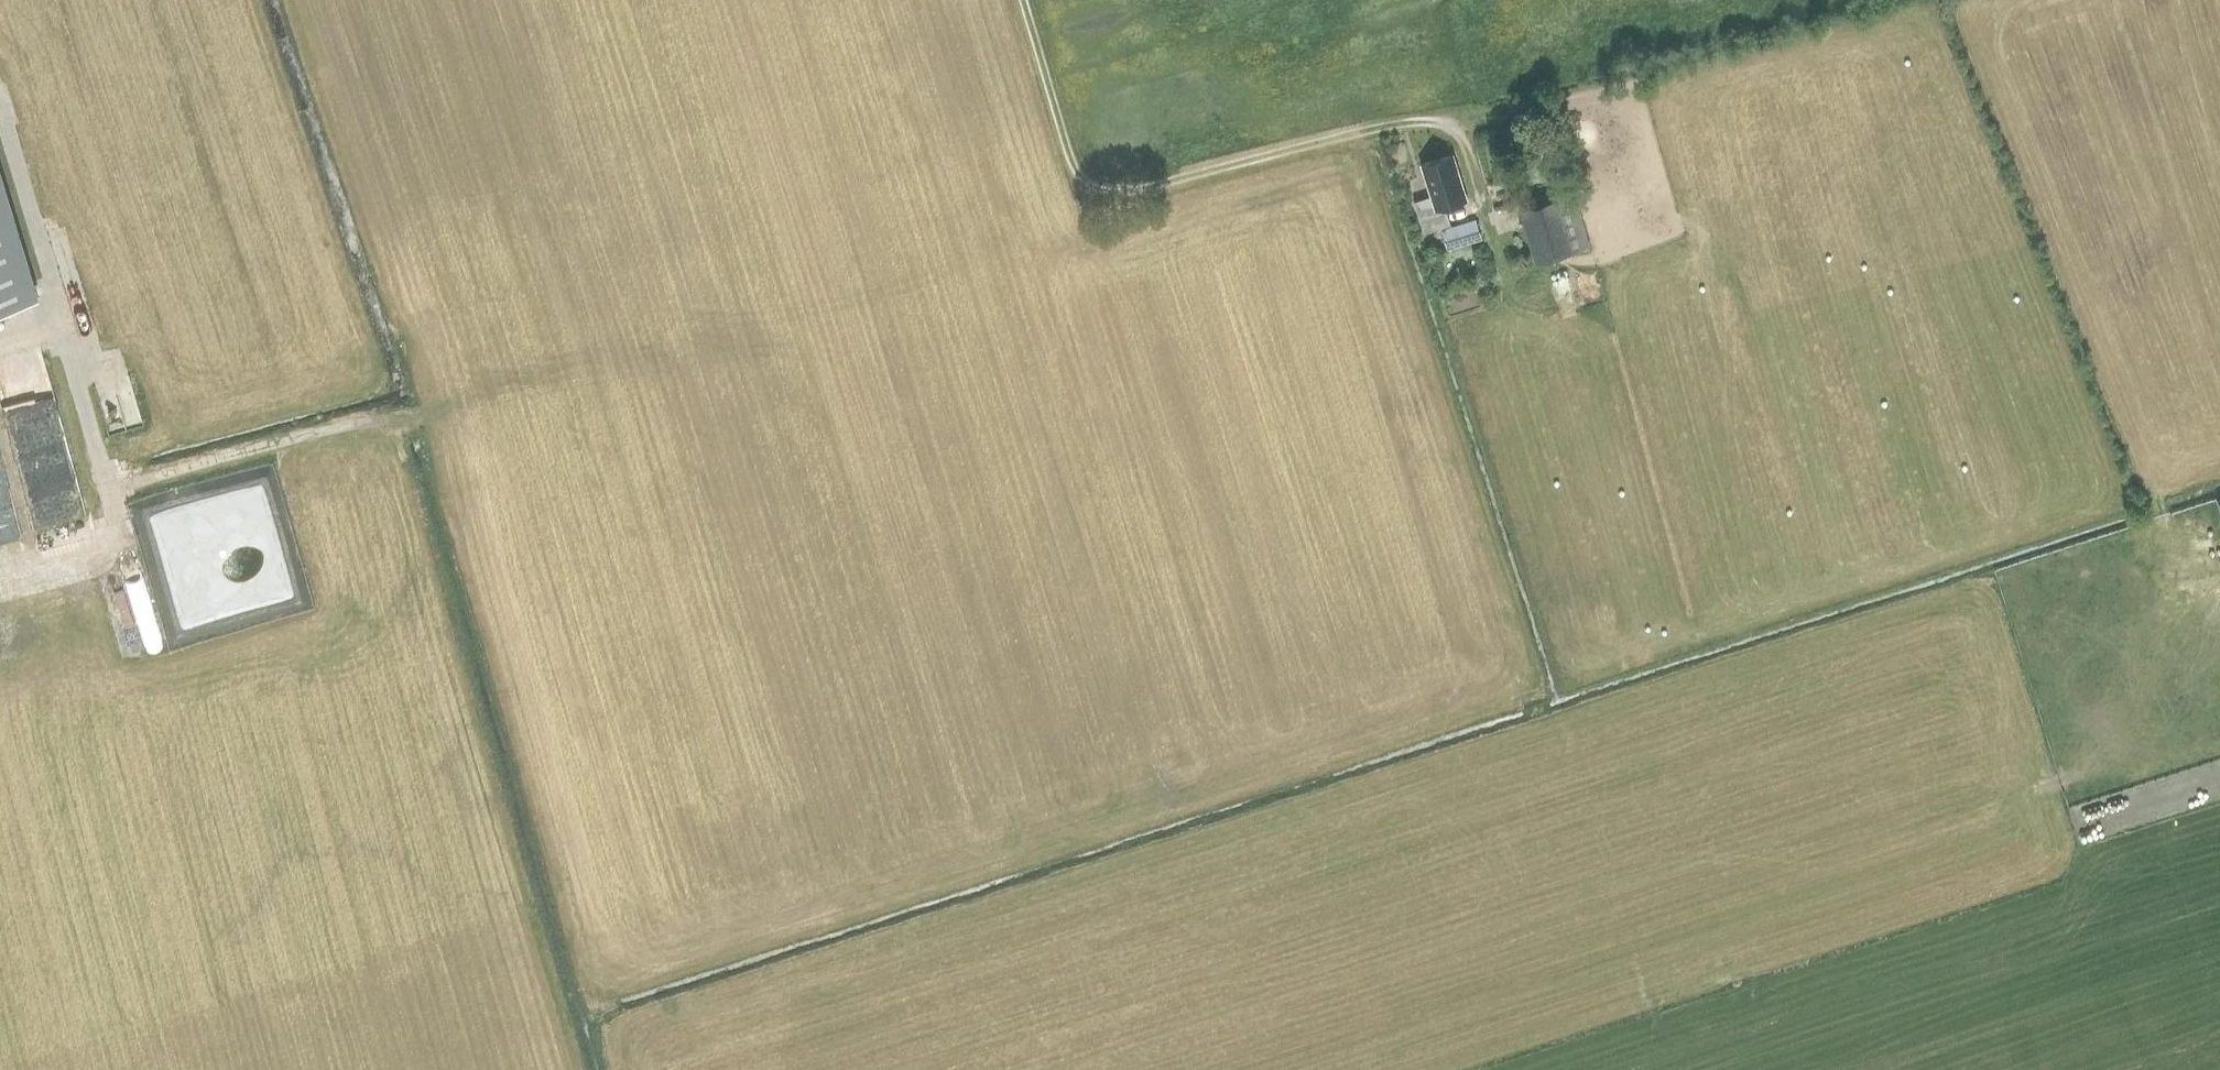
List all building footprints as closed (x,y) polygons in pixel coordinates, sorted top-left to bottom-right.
[(1432,198),(1413,204),(1422,234),(1449,226),(1443,207),(1467,200),(1453,155),(1422,164),(1432,198)] [(1537,262),(1574,250),(1590,245),(1574,192),(1520,208),(1537,262)] [(31,301),(0,197),(0,310),(31,301)] [(1449,250),(1483,239),(1477,218),(1442,229),(1449,250)] [(41,385),(57,382),(49,342),(33,345),(41,385)]
